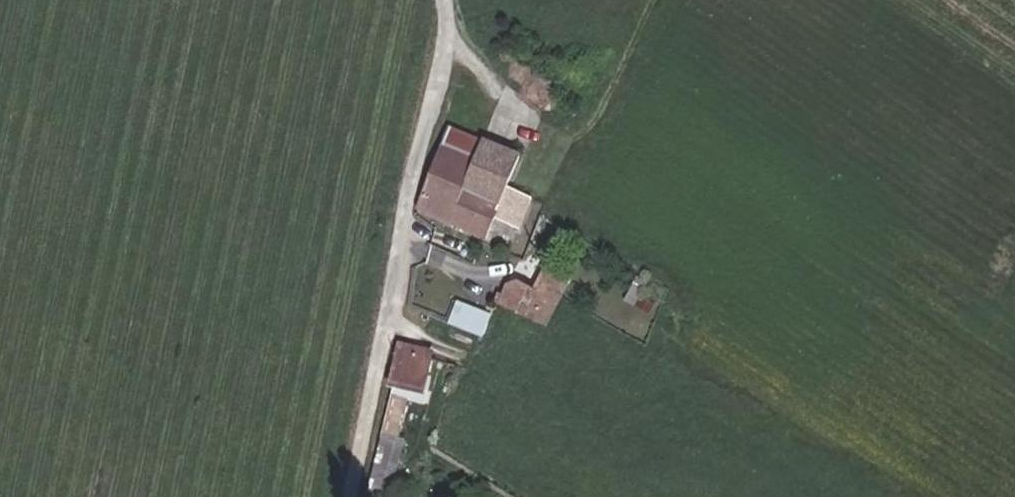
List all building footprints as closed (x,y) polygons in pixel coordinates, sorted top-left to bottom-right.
[(432,161),(472,178),(491,131),(450,114),(432,161)] [(507,193),(514,176),(526,145),(491,131),(472,178),(507,193)] [(496,207),(520,218),(533,184),(514,176),(507,193),(472,178),(432,161),(417,196),(490,224),(496,207)] [(554,288),(565,263),(544,254),(536,273),(523,268),(521,272),(554,288)] [(512,292),(546,307),(554,288),(521,272),(520,271),(518,275),(512,292)] [(506,289),(512,292),(518,275),(513,273),(506,289)] [(460,298),(451,322),(486,335),(495,312),(460,298)] [(395,374),(429,380),(434,350),(400,343),(395,374)] [(377,469),(389,471),(395,430),(384,428),(377,469)]
